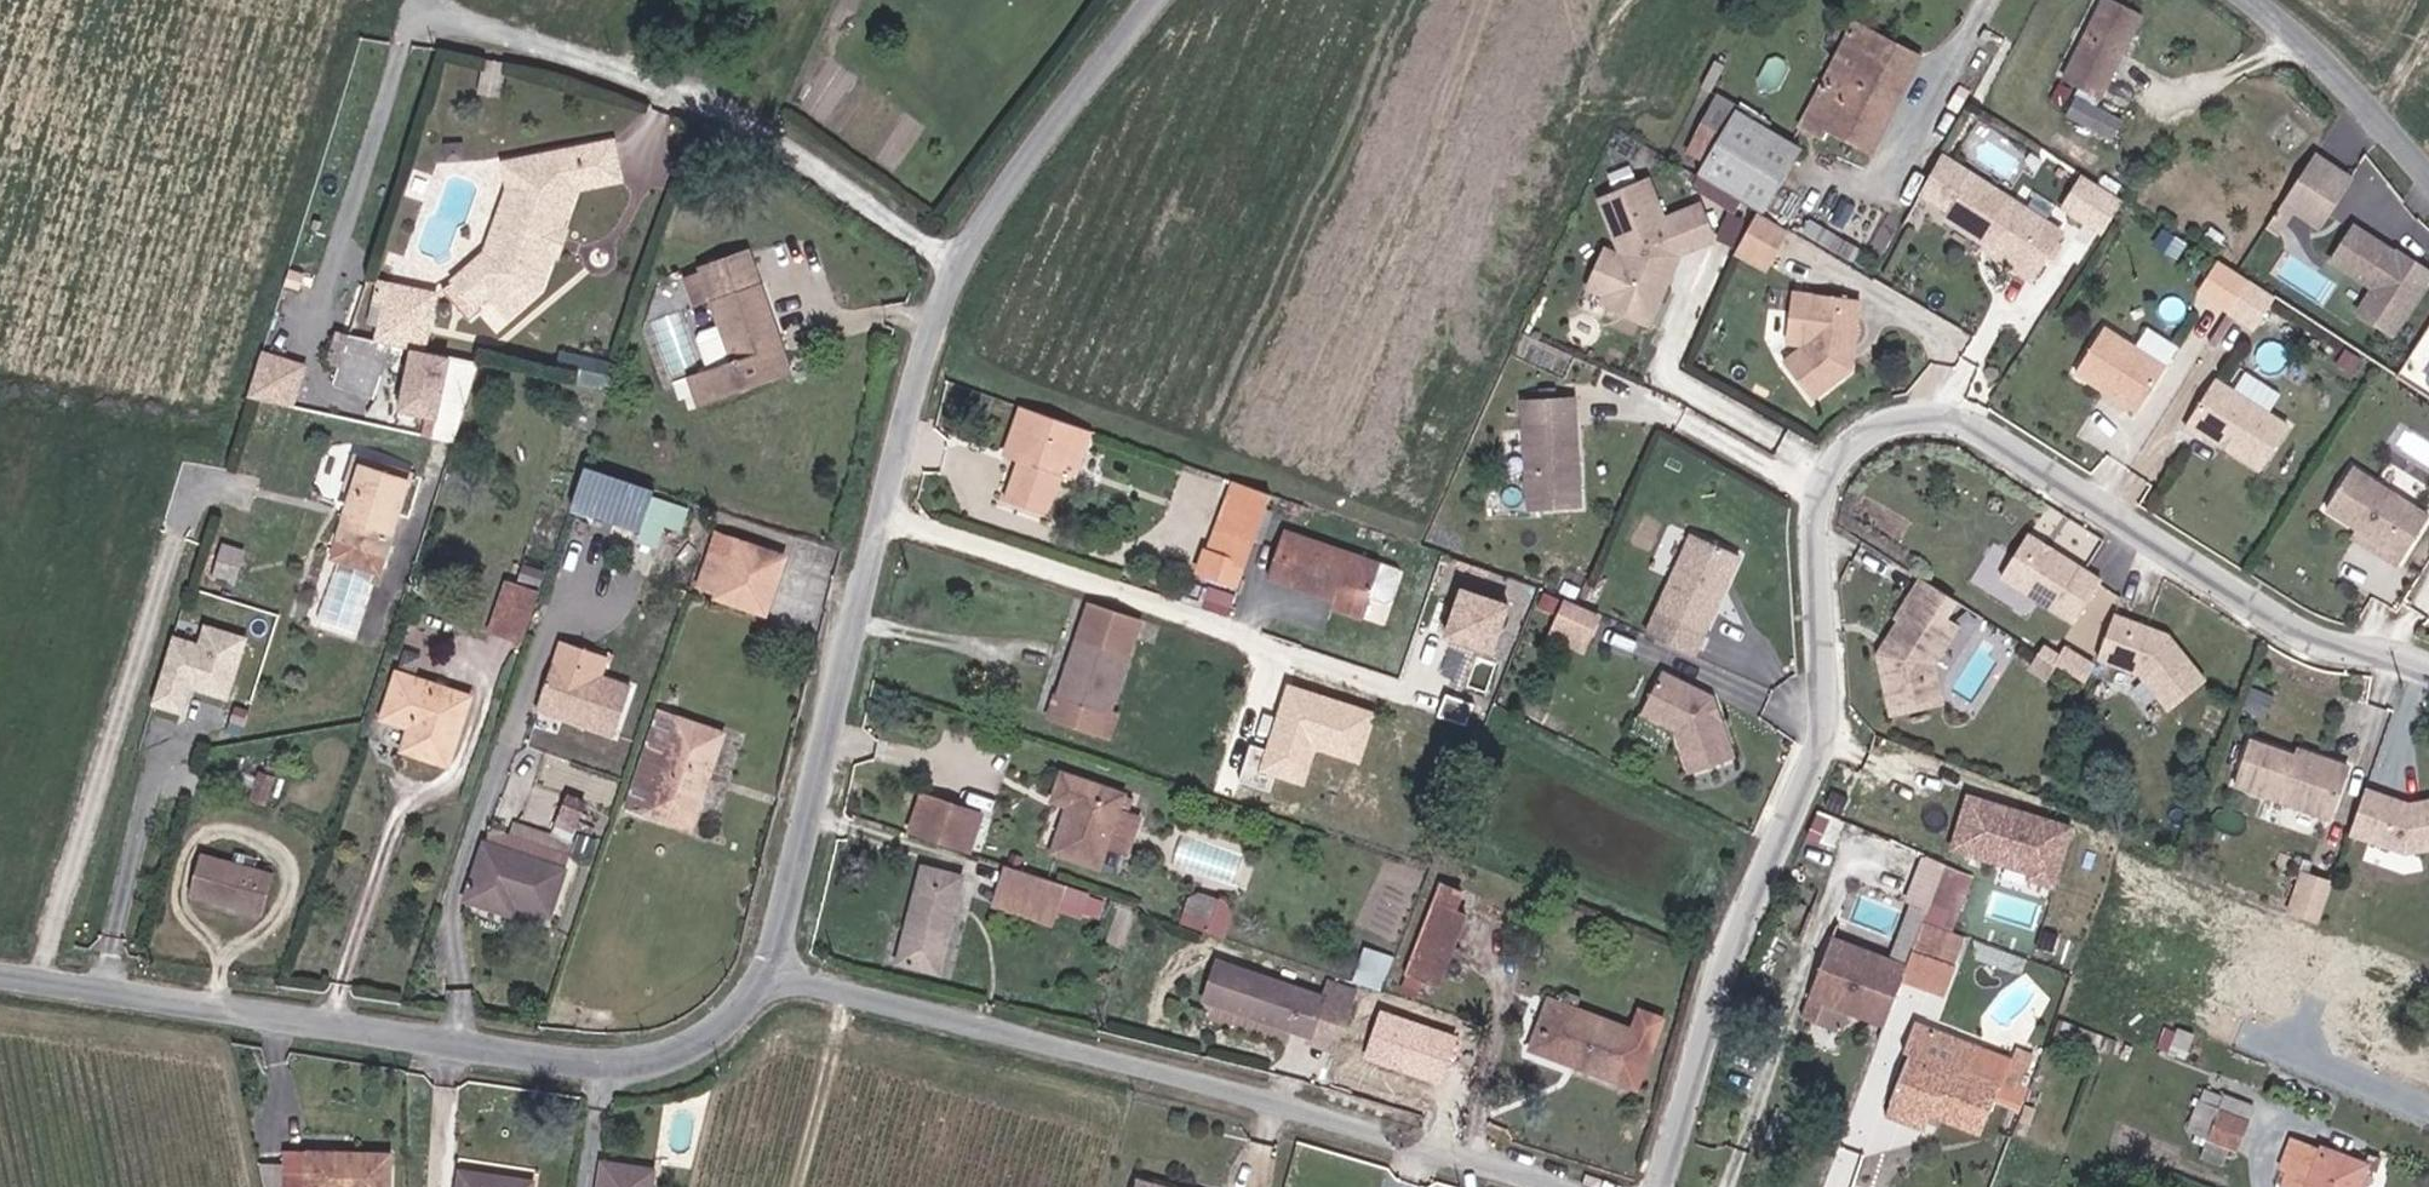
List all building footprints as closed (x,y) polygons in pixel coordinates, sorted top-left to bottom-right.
[(2142,14),(2111,0),(2102,0),(2063,79),(2100,98),(2142,14)] [(1854,24),(1822,85),(1845,96),(1865,57),(1909,80),(1920,58),(1854,24)] [(1872,151),(1909,80),(1865,57),(1845,96),(1822,85),(1799,130),(1821,141),(1828,128),(1872,151)] [(2067,114),(2114,138),(2122,122),(2076,97),(2067,114)] [(1725,139),(1702,126),(1687,151),(1705,162),(1698,176),(1766,216),(1803,146),(1737,113),(1725,139)] [(613,141),(516,162),(521,193),(513,216),(518,221),(512,238),(504,241),(497,265),(465,293),(478,309),(492,297),(511,318),(542,294),(546,277),(552,259),(553,249),(546,246),(548,237),(556,239),(563,231),(564,229),(577,191),(622,181),(613,141)] [(2267,225),(2309,252),(2361,172),(2320,145),(2267,225)] [(521,193),(516,162),(506,165),(510,188),(489,257),(457,283),(465,293),(497,265),(504,241),(512,238),(518,221),(513,216),(521,193)] [(1975,175),(1948,216),(1988,241),(2016,261),(2013,266),(2031,278),(2061,231),(1975,175)] [(2124,200),(2086,175),(2065,207),(2104,232),(2124,200)] [(1606,304),(1651,323),(1681,256),(1680,254),(1716,239),(1702,205),(1666,220),(1650,181),(1605,199),(1626,256),(1625,259),(1609,251),(1593,288),(1609,295),(1606,304)] [(1720,236),(1734,243),(1747,217),(1733,210),(1720,236)] [(1759,215),(1741,248),(1772,265),(1789,233),(1759,215)] [(2359,313),(2395,336),(2428,282),(2428,271),(2399,252),(2397,254),(2355,227),(2333,262),(2365,283),(2371,274),(2380,281),(2375,289),(2359,313)] [(553,249),(552,259),(559,259),(569,234),(563,231),(556,239),(548,237),(546,246),(553,249)] [(2013,266),(2016,261),(1988,241),(1985,246),(2013,266)] [(1772,265),(1741,248),(1738,254),(1768,271),(1772,265)] [(706,370),(690,376),(696,395),(701,408),(787,377),(776,346),(783,344),(748,249),(698,267),(699,271),(710,301),(719,326),(731,361),(706,370)] [(699,271),(683,277),(694,307),(710,301),(699,271)] [(2371,274),(2365,283),(2375,289),(2380,281),(2371,274)] [(2249,281),(2229,312),(2255,328),(2274,298),(2249,281)] [(431,294),(380,283),(377,301),(388,303),(427,311),(431,294)] [(1794,290),(1775,289),(1772,333),(1791,334),(1794,290)] [(1815,395),(1852,365),(1861,296),(1815,290),(1809,341),(1786,359),(1815,395)] [(427,311),(388,303),(380,341),(415,349),(419,350),(427,311)] [(690,365),(691,320),(650,319),(649,364),(690,365)] [(719,326),(694,335),(706,370),(731,361),(719,326)] [(2166,367),(2104,328),(2076,372),(2138,411),(2166,367)] [(385,363),(382,374),(405,381),(415,349),(380,341),(351,335),(347,350),(385,363)] [(425,429),(457,439),(481,359),(422,341),(403,406),(429,414),(425,429)] [(265,345),(253,392),(300,405),(313,357),(265,345)] [(385,363),(347,350),(335,386),(375,399),(382,374),(385,363)] [(696,395),(690,376),(673,382),(680,401),(696,395)] [(2289,427),(2216,381),(2187,428),(2204,439),(2206,435),(2262,470),(2289,427)] [(1572,397),(1523,400),(1529,509),(1579,506),(1572,397)] [(1090,431),(1021,407),(1004,456),(1025,464),(1022,471),(1017,469),(1005,502),(1047,516),(1062,472),(1074,476),(1090,431)] [(642,538),(662,545),(669,524),(684,529),(695,497),(591,463),(576,506),(645,529),(642,538)] [(413,475),(382,465),(379,472),(357,465),(349,488),(363,492),(356,514),(349,511),(340,538),(388,553),(413,475)] [(2354,468),(2328,509),(2361,530),(2388,547),(2383,554),(2401,566),(2428,522),(2428,515),(2354,468)] [(1247,565),(1271,494),(1233,481),(1208,551),(1247,565)] [(2388,547),(2361,530),(2357,538),(2383,554),(2388,547)] [(1267,579),(1332,601),(1329,610),(1361,621),(1381,564),(1283,531),(1267,579)] [(1702,628),(1737,555),(1690,533),(1655,605),(1702,628)] [(2101,581),(2029,535),(2002,576),(2075,623),(2101,581)] [(388,553),(340,538),(334,557),(382,571),(388,553)] [(724,584),(720,596),(766,611),(783,560),(717,538),(704,578),(724,584)] [(238,581),(249,546),(225,539),(214,574),(238,581)] [(1239,586),(1247,565),(1208,551),(1204,549),(1196,570),(1239,586)] [(1397,593),(1402,564),(1385,561),(1380,590),(1397,593)] [(490,629),(521,639),(538,586),(506,576),(490,629)] [(700,589),(720,596),(724,584),(704,578),(700,589)] [(1956,600),(1923,579),(1899,617),(1903,619),(1880,655),(1894,716),(1942,705),(1933,668),(1946,646),(1933,639),(1945,619),(1956,600)] [(1504,653),(1525,600),(1473,580),(1452,632),(1504,653)] [(1597,613),(1564,598),(1553,626),(1586,640),(1597,613)] [(1141,620),(1088,603),(1050,719),(1110,739),(1117,717),(1109,714),(1141,620)] [(2169,636),(2115,615),(2098,658),(2141,675),(2170,710),(2205,681),(2169,636)] [(189,712),(197,686),(232,697),(253,632),(208,618),(202,637),(176,629),(153,701),(189,712)] [(1957,627),(1945,619),(1933,639),(1946,646),(1957,627)] [(1586,640),(1553,626),(1549,636),(1583,650),(1586,640)] [(2047,639),(2032,667),(2051,677),(2066,649),(2047,639)] [(560,640),(537,709),(615,735),(631,687),(599,676),(606,656),(560,640)] [(2058,665),(2085,682),(2095,667),(2067,650),(2058,665)] [(1660,668),(1642,710),(1676,725),(1689,768),(1733,755),(1712,691),(1660,668)] [(382,719),(409,728),(401,751),(449,767),(472,698),(397,673),(382,719)] [(629,806),(646,812),(679,721),(662,715),(629,806)] [(679,721),(646,812),(689,827),(722,734),(679,719),(679,721)] [(2254,738),(2237,782),(2330,818),(2349,767),(2314,753),(2312,760),(2298,755),(2254,738)] [(2314,753),(2301,748),(2298,755),(2312,760),(2314,753)] [(251,800),(266,805),(276,775),(261,770),(251,800)] [(1053,801),(1069,806),(1053,851),(1098,867),(1123,796),(1063,775),(1053,801)] [(2060,883),(2080,823),(1972,786),(1952,846),(2060,883)] [(2366,790),(2350,833),(2405,854),(2428,849),(2428,802),(2409,806),(2366,790)] [(917,796),(905,833),(962,852),(974,815),(917,796)] [(489,844),(564,869),(569,855),(494,830),(489,844)] [(1219,870),(1222,847),(1185,842),(1182,865),(1219,870)] [(466,901),(506,915),(509,904),(516,906),(551,918),(567,870),(564,869),(489,844),(485,843),(466,901)] [(192,895),(265,915),(276,874),(203,854),(192,895)] [(1087,893),(1005,866),(993,904),(1050,923),(1055,908),(1079,916),(1087,893)] [(897,962),(937,972),(961,877),(921,867),(897,962)] [(2319,925),(2333,884),(2304,874),(2290,914),(2319,925)] [(1181,920),(1224,933),(1234,898),(1192,885),(1181,920)] [(1443,977),(1451,957),(1468,916),(1456,911),(1463,894),(1442,886),(1407,973),(1439,986),(1443,977)] [(1985,904),(2001,912),(2007,899),(1991,891),(1985,904)] [(1887,961),(1906,968),(1912,951),(1923,921),(1927,910),(1910,903),(1887,961)] [(513,917),(516,906),(509,904),(506,915),(513,917)] [(1923,921),(1912,951),(1936,960),(1948,931),(1923,921)] [(1811,999),(1883,1027),(1906,968),(1887,961),(1832,940),(1811,999)] [(1383,981),(1390,951),(1368,946),(1361,975),(1383,981)] [(1469,968),(1451,957),(1443,977),(1463,985),(1469,968)] [(1311,1039),(1324,998),(1217,961),(1203,1002),(1311,1039)] [(1329,984),(1324,998),(1311,1039),(1309,1045),(1335,1053),(1355,992),(1329,984)] [(1378,1026),(1404,1034),(1407,1021),(1419,1025),(1418,1027),(1423,1029),(1427,1017),(1411,1012),(1412,1008),(1385,1000),(1378,1026)] [(1552,1041),(1565,1006),(1549,1001),(1530,1050),(1589,1070),(1594,1057),(1552,1041)] [(1594,1057),(1589,1070),(1615,1080),(1633,1033),(1565,1006),(1552,1041),(1594,1057)] [(1909,1055),(1891,1100),(1930,1116),(1980,1135),(1999,1087),(1968,1075),(1978,1049),(1914,1024),(1903,1052),(1909,1055)] [(2003,1082),(2022,1089),(2029,1069),(2010,1062),(2003,1082)] [(2224,1095),(2219,1108),(2248,1120),(2254,1107),(2224,1095)] [(1930,1116),(1891,1100),(1885,1116),(1924,1132),(1930,1116)] [(2236,1151),(2248,1120),(2219,1108),(2207,1139),(2236,1151)] [(2281,1168),(2286,1170),(2280,1186),(2358,1186),(2366,1167),(2292,1140),(2281,1168)] [(390,1155),(286,1153),(285,1186),(390,1186),(390,1155)] [(598,1186),(650,1186),(653,1171),(602,1163),(598,1186)] [(459,1186),(531,1186),(532,1182),(462,1171),(459,1186)] [(1135,1173),(1132,1186),(1187,1186),(1135,1173)]
